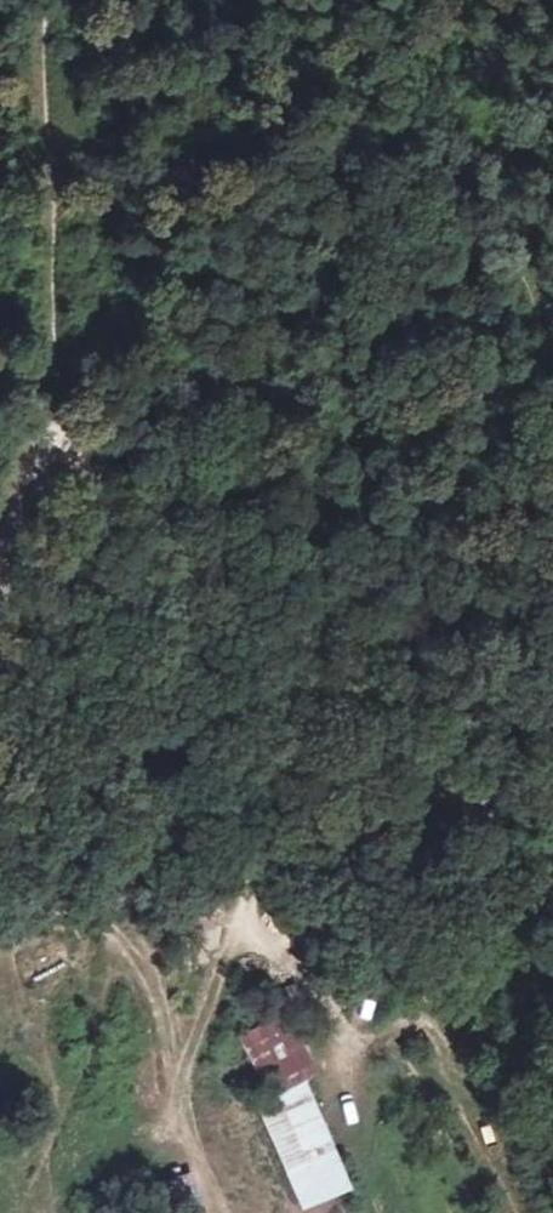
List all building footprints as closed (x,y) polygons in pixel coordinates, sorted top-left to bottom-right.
[(282,1014),(240,1036),(266,1087),(308,1065),(282,1014)] [(307,1087),(262,1106),(303,1205),(349,1186),(307,1087)]
